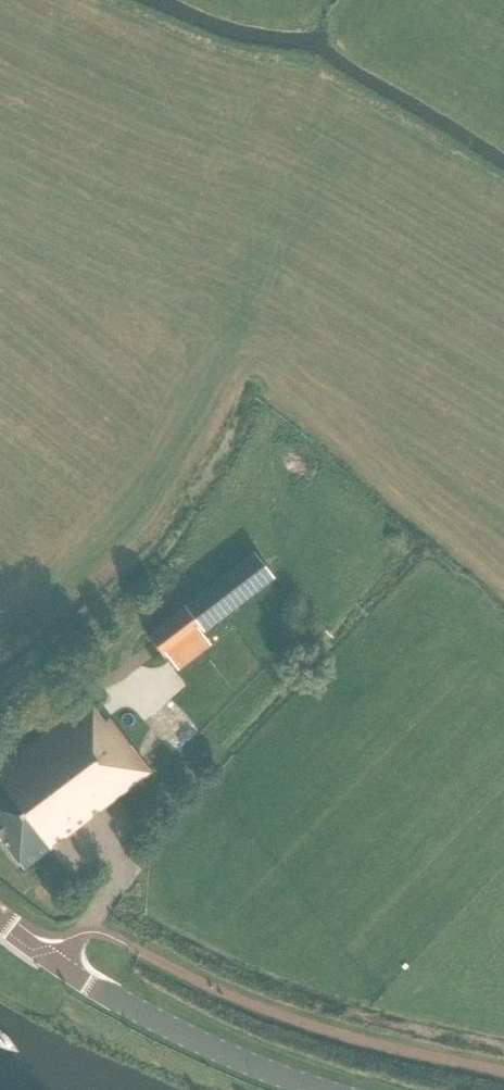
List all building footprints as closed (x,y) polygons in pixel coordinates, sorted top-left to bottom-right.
[(204,629),(273,576),(254,552),(185,605),(185,606),(148,635),(165,657),(203,628),(204,629)] [(115,799),(150,772),(108,717),(104,721),(89,701),(0,769),(0,839),(23,869),(115,799)]
